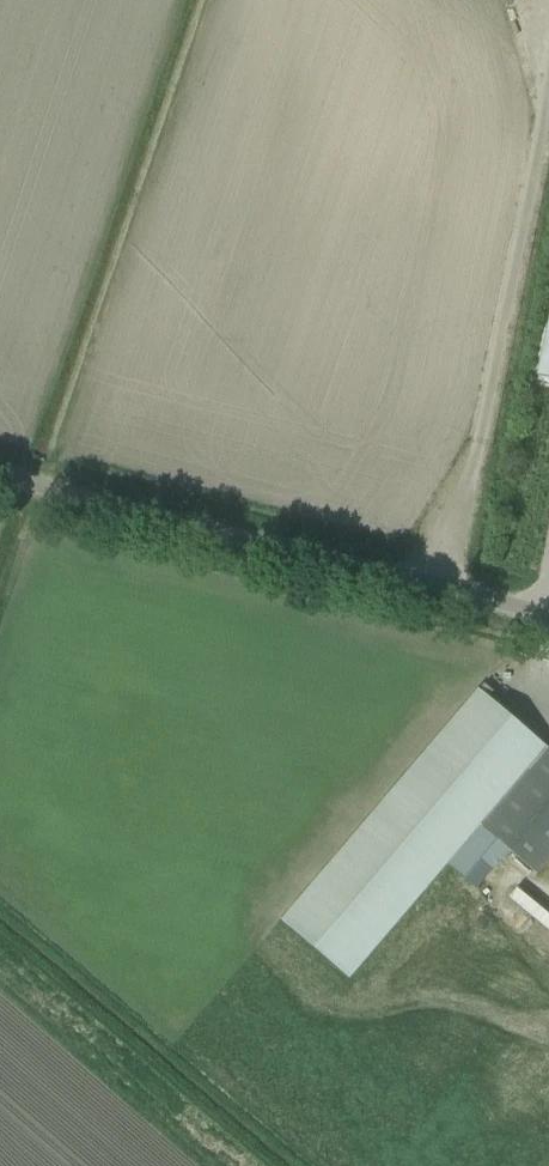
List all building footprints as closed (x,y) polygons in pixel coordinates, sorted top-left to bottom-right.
[(548,378),(548,320),(537,376),(548,378)] [(497,672),(486,686),(502,700),(514,686),(497,672)] [(483,827),(548,749),(479,690),(282,921),(350,978),(480,825),(483,827)] [(537,873),(548,859),(548,749),(483,827),(537,873)] [(525,885),(515,897),(548,925),(548,905),(525,885)]
